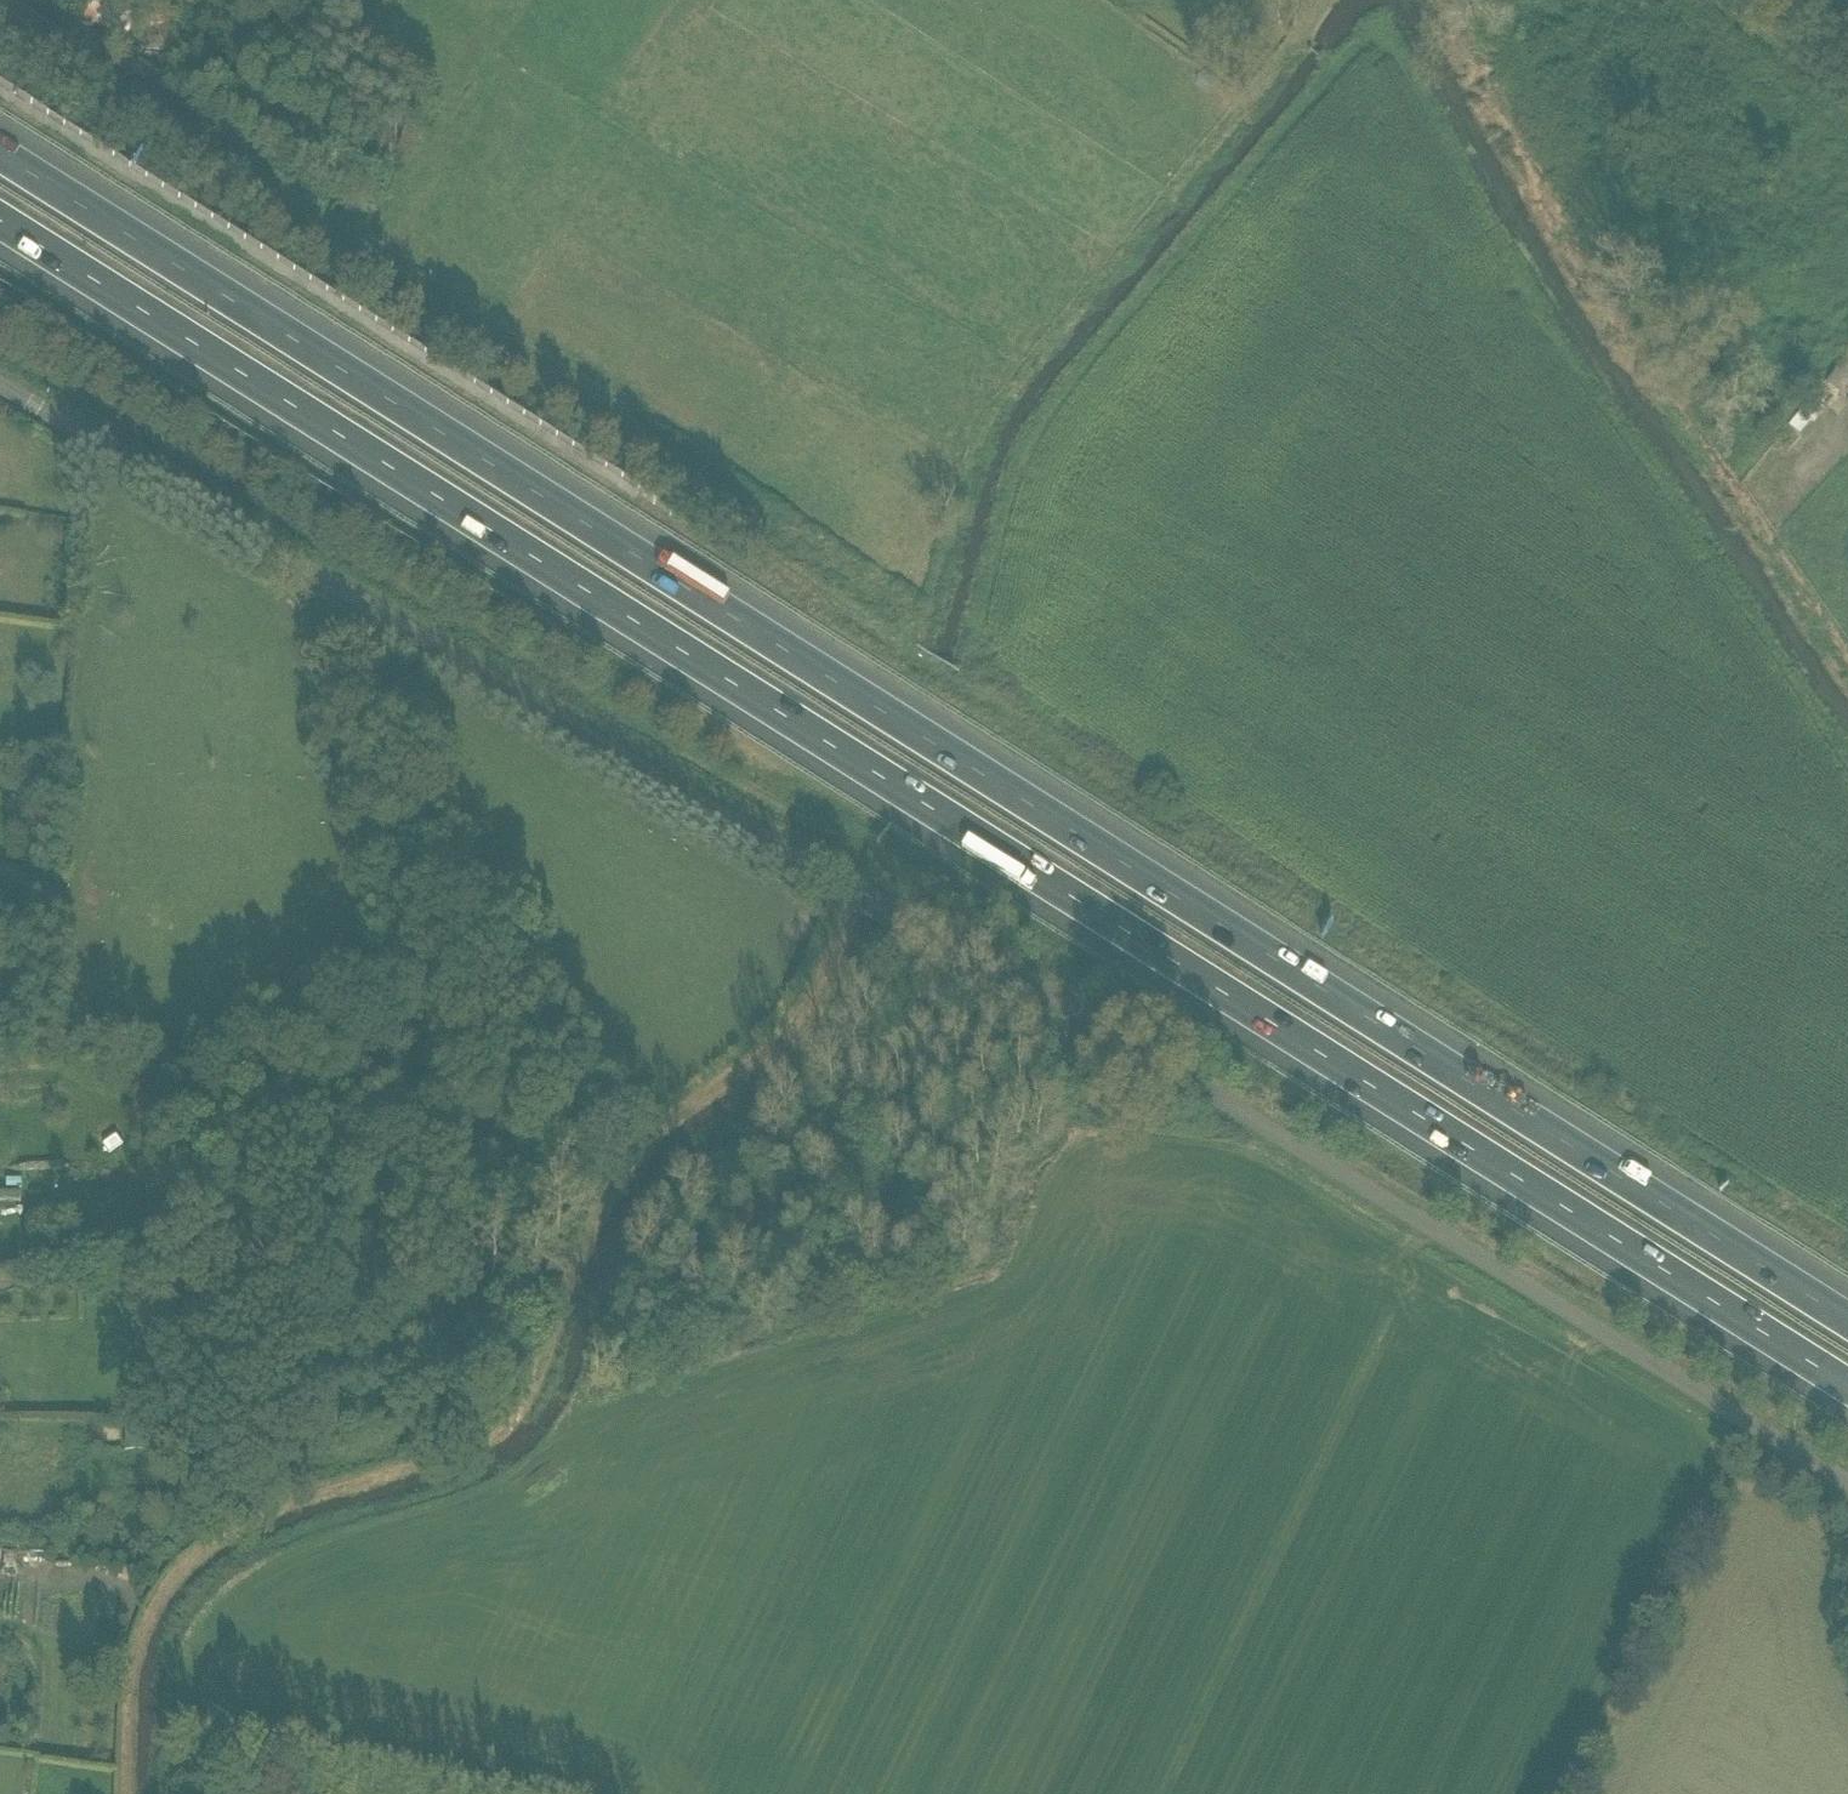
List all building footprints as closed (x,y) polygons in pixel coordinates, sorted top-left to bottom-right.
[(105,5),(107,1),(106,0),(84,0),(75,23),(94,30),(97,22),(105,5)] [(61,830),(51,831),(51,845),(62,844),(61,830)]
